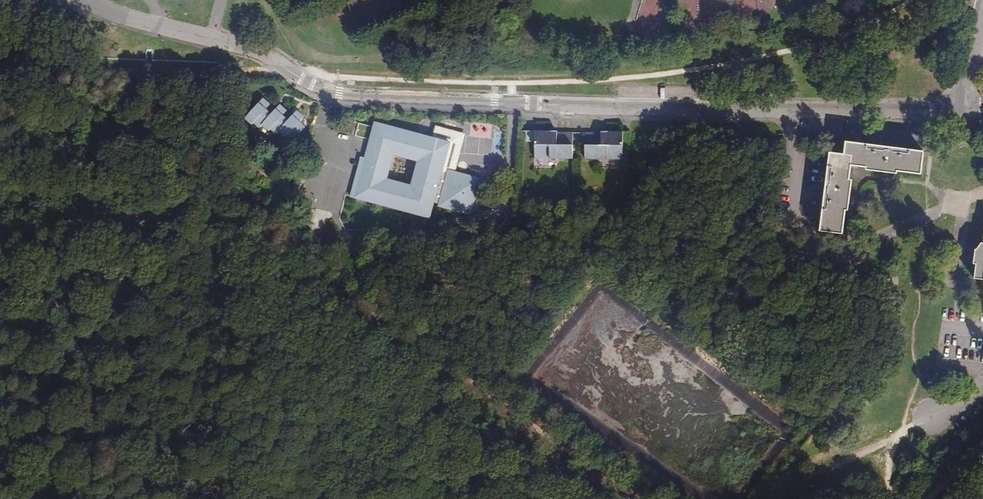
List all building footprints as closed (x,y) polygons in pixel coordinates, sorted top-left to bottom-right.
[(260,128),(263,125),(269,131),(271,129),(277,134),(279,131),(286,137),(288,135),(294,140),(305,127),(299,122),(303,118),(296,111),(288,121),(283,116),(286,111),(279,105),(271,115),(265,110),(270,105),(263,99),(245,118),(253,124),(254,123),(260,128)] [(358,123),(355,136),(370,140),(365,158),(361,157),(351,197),(430,218),(434,202),(439,204),(439,206),(470,215),(479,179),(455,173),(448,171),(448,173),(442,171),(450,143),(432,138),(375,123),(374,127),(358,123)] [(435,126),(432,138),(450,143),(442,171),(448,173),(448,171),(455,173),(466,134),(435,126)] [(572,157),(573,131),(557,130),(557,129),(535,128),(534,155),(572,157)] [(622,159),(623,132),(601,131),(601,132),(585,131),(584,158),(622,159)] [(846,143),(845,155),(830,153),(820,231),(842,234),(845,210),(848,211),(852,180),(849,180),(851,165),(867,167),(866,170),(897,174),(897,171),(921,174),(923,152),(846,143)] [(982,280),(982,243),(982,250),(977,250),(975,250),(974,264),(976,264),(974,279),(981,280),(982,280)]
